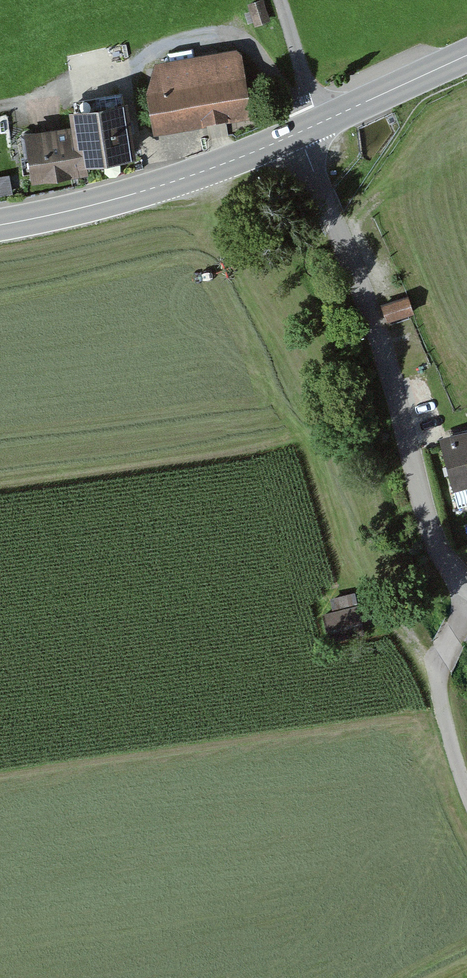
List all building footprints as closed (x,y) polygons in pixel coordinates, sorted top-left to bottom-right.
[(255,24),(270,19),(264,0),(251,0),(247,1),(255,24)] [(149,89),(157,134),(255,117),(244,49),(156,63),(149,89)] [(130,100),(71,108),(73,127),(26,133),(33,183),(83,177),(82,164),(137,157),(130,100)] [(0,180),(0,197),(14,195),(10,178),(0,180)] [(410,295),(384,305),(392,325),(418,314),(410,295)] [(441,439),(455,490),(466,487),(466,432),(441,439)]
